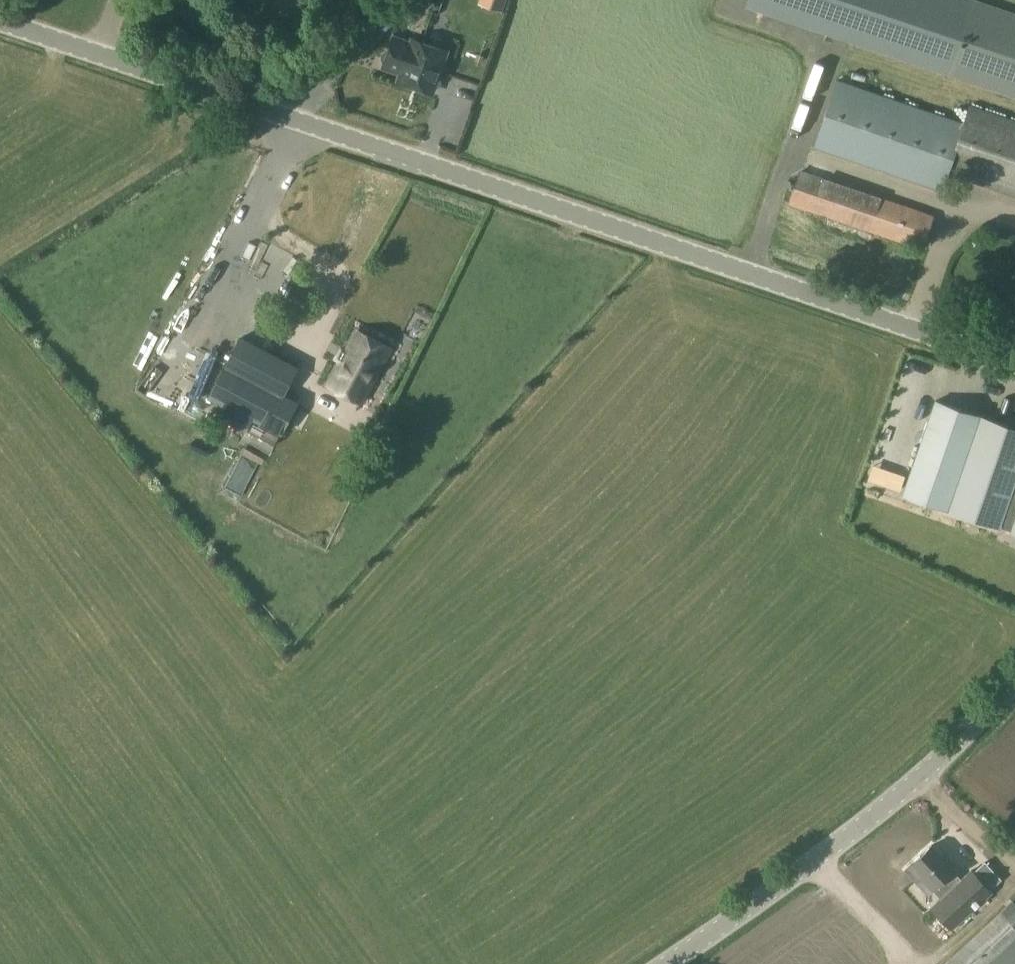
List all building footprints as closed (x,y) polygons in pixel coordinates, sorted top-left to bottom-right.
[(391,7),(404,22),(428,1),(427,0),(399,0),(391,7)] [(477,3),(501,12),(506,0),(478,0),(477,3)] [(746,7),(945,72),(949,74),(1014,95),(1014,13),(976,0),(748,0),(746,7)] [(411,43),(393,36),(388,52),(384,52),(382,54),(381,57),(382,60),(384,63),(382,67),(401,73),(398,80),(432,92),(433,88),(437,87),(439,85),(440,82),(439,79),(437,77),(446,50),(412,39),(411,43)] [(971,104),(965,122),(962,121),(949,117),(837,80),(816,145),(815,146),(943,189),(948,172),(1014,194),(1014,120),(971,104)] [(923,249),(934,216),(800,171),(789,204),(923,249)] [(293,284),(285,298),(307,311),(315,296),(293,284)] [(384,359),(386,360),(390,353),(386,352),(387,350),(353,334),(328,385),(363,402),(384,359)] [(281,398),(296,370),(239,340),(224,369),(237,376),(221,408),(276,437),(293,404),(281,398)] [(906,497),(1000,528),(1000,527),(1012,530),(1011,532),(1014,533),(1014,428),(938,402),(906,497)] [(953,871),(955,870),(932,845),(905,870),(916,882),(920,878),(932,891),(940,898),(929,907),(952,931),(993,893),(990,891),(1001,880),(984,862),(972,872),(970,870),(961,878),(953,871)] [(947,963),(992,963),(1014,943),(1014,904),(1013,902),(947,963)] [(992,963),(1014,963),(1014,943),(992,963)]
